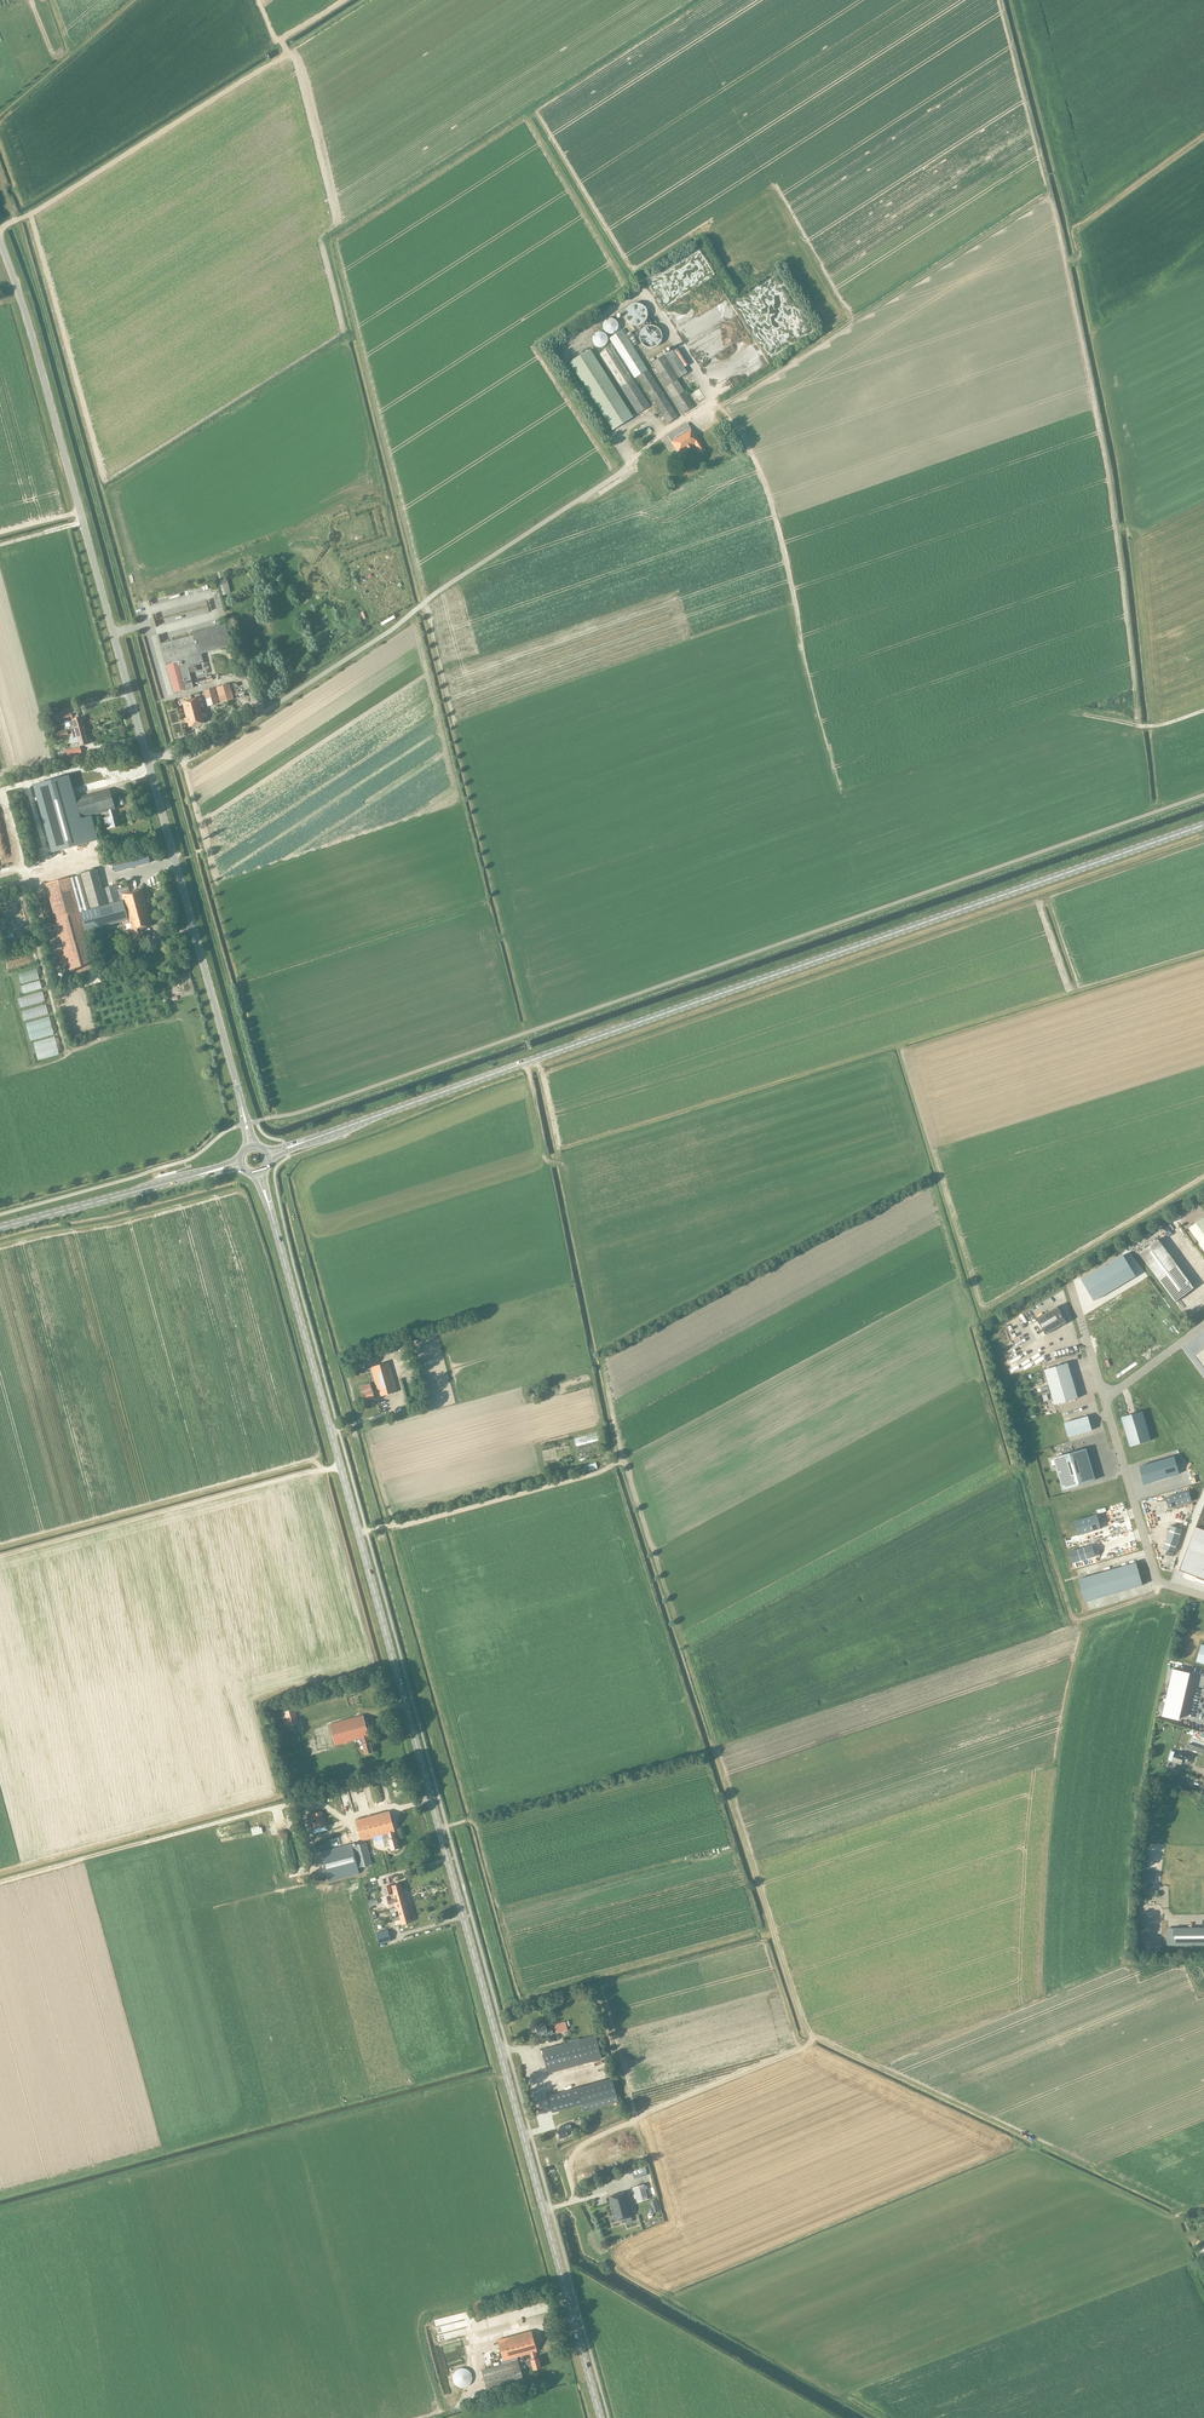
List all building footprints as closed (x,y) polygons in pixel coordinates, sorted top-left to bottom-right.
[(20,11),(12,13),(14,19),(19,17),(20,20),(16,21),(17,26),(30,22),(28,14),(21,16),(20,11)] [(734,303),(776,276),(776,277),(778,276),(775,271),(731,299),(734,303)] [(647,311),(647,310),(646,309),(645,308),(645,307),(644,306),(643,306),(642,305),(641,304),(640,304),(639,304),(638,303),(637,303),(636,303),(635,303),(634,304),(633,304),(632,304),(631,305),(630,305),(630,306),(629,306),(628,307),(628,308),(627,308),(627,309),(626,310),(626,311),(626,312),(625,313),(625,314),(625,315),(625,316),(625,317),(626,318),(626,319),(627,320),(627,321),(628,322),(629,323),(630,324),(631,324),(632,325),(633,325),(634,325),(635,326),(636,326),(637,326),(638,326),(639,325),(640,325),(641,324),(642,324),(643,323),(644,323),(644,322),(645,321),(646,321),(646,320),(647,319),(647,318),(647,317),(647,316),(647,315),(647,314),(647,313),(647,312),(647,311)] [(603,329),(603,330),(604,331),(604,332),(605,332),(606,333),(607,333),(607,334),(608,334),(609,334),(611,334),(612,334),(613,334),(614,333),(615,333),(616,332),(617,331),(617,330),(618,329),(618,328),(618,327),(618,326),(618,325),(618,324),(618,323),(617,323),(617,322),(616,321),(616,320),(615,320),(614,320),(613,319),(612,319),(611,318),(609,319),(608,319),(607,319),(606,320),(605,320),(605,321),(604,321),(604,322),(603,323),(603,324),(603,325),(602,325),(602,326),(602,327),(603,328),(603,329)] [(640,339),(640,340),(640,341),(641,342),(641,343),(642,344),(643,345),(644,346),(645,346),(645,347),(646,347),(647,348),(648,348),(649,348),(650,348),(651,348),(652,348),(653,348),(654,347),(655,347),(656,347),(656,346),(657,346),(658,345),(659,344),(660,343),(660,342),(661,341),(661,340),(661,339),(661,338),(662,337),(662,336),(662,335),(661,335),(661,334),(661,333),(660,332),(660,331),(659,330),(659,329),(658,329),(657,328),(656,327),(655,326),(654,326),(653,326),(652,326),(651,326),(650,326),(649,326),(648,326),(647,326),(646,326),(645,327),(644,327),(644,328),(643,329),(642,329),(641,330),(641,331),(640,332),(640,333),(640,334),(639,335),(639,336),(639,337),(639,338),(640,339)] [(634,378),(638,376),(668,424),(678,417),(622,330),(609,339),(634,378)] [(593,343),(594,344),(594,345),(595,345),(595,346),(596,346),(597,347),(598,347),(599,347),(600,347),(601,347),(602,347),(603,347),(603,346),(604,346),(605,345),(606,344),(606,343),(607,343),(607,342),(607,341),(607,340),(607,339),(607,338),(607,337),(607,336),(606,336),(606,335),(605,335),(605,334),(604,333),(603,333),(602,332),(601,332),(600,332),(598,332),(597,333),(596,333),(595,334),(594,335),(594,336),(593,336),(593,337),(593,338),(592,339),(592,340),(592,341),(593,341),(593,342),(593,343)] [(631,332),(626,335),(633,347),(638,344),(631,332)] [(571,333),(560,338),(562,342),(573,337),(571,333)] [(554,345),(556,348),(562,342),(560,339),(554,345)] [(600,354),(638,414),(649,407),(611,346),(600,354)] [(590,349),(569,362),(612,430),(633,417),(590,349)] [(651,363),(683,413),(693,407),(676,380),(687,373),(672,350),(651,363)] [(687,424),(668,436),(679,455),(694,445),(700,454),(705,450),(694,432),(693,433),(687,424)] [(222,580),(226,595),(231,594),(227,579),(224,580),(222,580)] [(218,582),(222,597),(226,595),(222,580),(218,582)] [(165,643),(160,645),(162,649),(165,660),(166,664),(166,666),(167,669),(171,683),(174,693),(180,691),(187,689),(191,688),(193,687),(192,684),(190,677),(189,675),(189,674),(188,671),(187,668),(196,665),(200,664),(204,663),(203,661),(201,654),(204,653),(212,651),(223,648),(226,647),(229,646),(233,645),(228,629),(227,624),(225,624),(223,625),(220,626),(217,627),(212,628),(209,629),(192,633),(193,636),(191,636),(189,637),(175,641),(173,641),(172,641),(170,642),(165,643)] [(338,636),(319,649),(321,651),(339,640),(343,637),(345,639),(348,637),(343,632),(339,635),(338,636)] [(321,643),(323,646),(330,641),(329,638),(321,643)] [(229,646),(226,647),(227,649),(231,662),(237,660),(234,649),(234,648),(233,646),(233,645),(229,646)] [(188,671),(189,674),(198,671),(196,665),(187,668),(188,671)] [(223,686),(217,688),(221,703),(229,701),(234,699),(230,684),(223,686)] [(206,690),(204,691),(208,707),(219,704),(215,688),(212,689),(206,690)] [(191,700),(182,703),(183,707),(189,728),(205,723),(204,718),(207,718),(205,713),(202,713),(199,702),(202,701),(201,697),(193,700),(191,700)] [(81,718),(73,720),(71,713),(62,715),(64,721),(68,720),(71,729),(71,730),(83,726),(81,718)] [(72,739),(86,735),(83,726),(71,730),(71,729),(58,733),(59,738),(68,735),(68,734),(71,733),(72,738),(72,739)] [(72,739),(72,738),(69,739),(70,744),(78,742),(79,746),(88,743),(86,735),(72,739)] [(82,754),(80,747),(66,751),(68,758),(82,754)] [(82,818),(76,798),(75,799),(68,775),(33,785),(52,853),(87,843),(81,819),(82,818)] [(109,789),(76,798),(82,818),(108,811),(110,817),(115,815),(114,810),(115,809),(109,789)] [(115,815),(110,817),(104,818),(105,818),(108,828),(105,829),(120,825),(117,815),(115,815)] [(147,851),(113,860),(116,872),(150,863),(147,851)] [(79,876),(46,884),(56,920),(80,913),(80,912),(121,901),(117,885),(102,889),(97,870),(80,874),(78,874),(79,876)] [(142,889),(122,895),(128,916),(129,920),(120,922),(122,929),(125,931),(131,930),(132,932),(133,931),(134,935),(131,935),(130,936),(130,938),(131,940),(132,941),(133,941),(135,941),(145,939),(142,927),(152,925),(142,889)] [(80,913),(81,914),(85,931),(120,922),(129,920),(128,916),(125,916),(121,901),(80,912),(80,913)] [(80,913),(56,920),(69,969),(93,962),(86,933),(81,914),(80,913)] [(128,959),(135,957),(133,949),(126,950),(128,959)] [(71,980),(96,972),(93,963),(69,971),(71,980)] [(38,969),(17,973),(19,982),(30,980),(29,978),(39,976),(38,969)] [(20,985),(21,991),(41,988),(40,983),(20,985)] [(1188,1229),(1203,1250),(1203,1219),(1203,1218),(1188,1229)] [(1194,1288),(1158,1239),(1138,1254),(1174,1302),(1194,1288)] [(1123,1255),(1081,1280),(1094,1301),(1136,1276),(1123,1255)] [(1066,1323),(1057,1307),(1036,1319),(1045,1335),(1066,1323)] [(409,1352),(409,1351),(409,1350),(409,1349),(409,1348),(408,1348),(408,1347),(408,1346),(407,1345),(406,1344),(406,1343),(405,1343),(404,1342),(403,1342),(402,1341),(401,1341),(400,1341),(399,1341),(398,1341),(397,1341),(396,1341),(396,1342),(395,1342),(394,1342),(393,1343),(392,1344),(392,1345),(391,1345),(391,1346),(390,1347),(390,1348),(390,1349),(390,1350),(390,1351),(390,1352),(390,1353),(390,1354),(391,1355),(391,1356),(392,1356),(392,1357),(393,1358),(394,1359),(395,1359),(396,1360),(397,1360),(398,1360),(399,1360),(400,1360),(401,1360),(402,1360),(403,1360),(404,1359),(405,1359),(405,1358),(406,1358),(406,1357),(407,1356),(408,1355),(408,1354),(409,1353),(409,1352)] [(1195,1355),(1203,1368),(1203,1348),(1195,1355)] [(1024,1360),(1022,1356),(1016,1359),(1014,1356),(1007,1359),(1012,1370),(1019,1367),(1017,1364),(1024,1360)] [(362,1392),(364,1400),(374,1398),(373,1395),(378,1394),(378,1397),(397,1392),(389,1362),(371,1367),(377,1390),(372,1391),(370,1384),(360,1386),(362,1392)] [(1068,1363),(1044,1370),(1054,1405),(1078,1398),(1068,1363)] [(1049,1389),(1040,1391),(1042,1399),(1051,1397),(1049,1389)] [(1130,1405),(1118,1409),(1120,1413),(1132,1409),(1130,1405)] [(1151,1440),(1142,1411),(1121,1418),(1130,1447),(1151,1440)] [(1064,1423),(1068,1437),(1092,1430),(1087,1416),(1064,1423)] [(595,1433),(575,1437),(577,1444),(597,1440),(595,1433)] [(1094,1481),(1085,1449),(1055,1458),(1064,1489),(1094,1481)] [(1179,1474),(1174,1456),(1139,1467),(1144,1484),(1179,1474)] [(588,1464),(590,1470),(596,1469),(595,1462),(588,1464)] [(1189,1491),(1165,1498),(1168,1509),(1192,1502),(1189,1491)] [(1179,1570),(1203,1580),(1203,1504),(1179,1570)] [(1097,1515),(1073,1522),(1078,1536),(1101,1529),(1097,1515)] [(1174,1552),(1182,1529),(1171,1526),(1164,1549),(1174,1552)] [(1092,1545),(1069,1552),(1072,1563),(1095,1556),(1092,1545)] [(1078,1579),(1081,1590),(1085,1602),(1142,1585),(1136,1563),(1078,1579)] [(1196,1661),(1203,1664),(1203,1645),(1201,1644),(1196,1661)] [(1173,1669),(1162,1716),(1179,1720),(1190,1673),(1173,1669)] [(286,1726),(298,1723),(294,1709),(282,1712),(286,1726)] [(362,1715),(329,1724),(335,1745),(358,1739),(362,1744),(365,1754),(372,1752),(369,1742),(368,1736),(362,1715)] [(317,1752),(323,1750),(322,1746),(326,1745),(322,1735),(318,1736),(319,1739),(313,1741),(317,1752)] [(1203,1751),(1203,1749),(1189,1744),(1186,1750),(1202,1755),(1203,1751)] [(1175,1752),(1172,1762),(1173,1762),(1171,1769),(1177,1771),(1179,1764),(1181,1764),(1182,1761),(1187,1762),(1189,1755),(1184,1754),(1175,1752)] [(310,1814),(314,1828),(325,1825),(321,1811),(310,1814)] [(394,1832),(388,1811),(355,1820),(361,1841),(388,1833),(389,1839),(388,1839),(391,1850),(399,1848),(396,1837),(394,1838),(393,1832),(394,1832)] [(315,1834),(317,1842),(320,1841),(322,1849),(336,1845),(334,1836),(335,1836),(333,1829),(315,1834)] [(351,1844),(320,1852),(328,1882),(359,1873),(357,1865),(358,1865),(359,1868),(371,1864),(365,1843),(352,1846),(351,1844)] [(401,1888),(400,1883),(389,1886),(383,1887),(386,1895),(393,1893),(394,1899),(395,1899),(403,1896),(401,1888)] [(1147,1895),(1147,1885),(1139,1885),(1139,1896),(1147,1895)] [(395,1902),(397,1907),(406,1905),(403,1896),(395,1899),(394,1899),(391,1900),(387,1901),(388,1904),(392,1903),(395,1902)] [(1150,1896),(1147,1896),(1147,1904),(1158,1903),(1158,1899),(1150,1900),(1150,1896)] [(399,1916),(408,1913),(406,1905),(397,1907),(393,1908),(389,1910),(390,1913),(394,1912),(398,1911),(399,1916)] [(402,1925),(411,1922),(410,1922),(408,1913),(399,1916),(396,1917),(392,1918),(392,1921),(397,1920),(400,1919),(402,1924),(401,1924),(402,1925)] [(1167,1945),(1180,1945),(1203,1945),(1203,1928),(1166,1928),(1167,1945)] [(376,1933),(379,1944),(390,1941),(387,1930),(376,1933)] [(554,2024),(556,2030),(566,2028),(565,2021),(554,2024)] [(535,2028),(537,2036),(544,2034),(544,2035),(552,2033),(550,2024),(535,2028)] [(541,2049),(548,2073),(601,2059),(597,2044),(600,2044),(599,2040),(602,2039),(600,2033),(541,2049)] [(588,2066),(589,2069),(600,2063),(598,2060),(588,2066)] [(612,2078),(548,2096),(552,2112),(581,2105),(583,2111),(618,2102),(612,2078)] [(585,2124),(583,2118),(572,2121),(573,2127),(585,2124)] [(557,2130),(559,2138),(568,2136),(567,2132),(570,2131),(569,2128),(566,2129),(566,2128),(557,2130)] [(647,2175),(644,2165),(631,2169),(634,2179),(647,2175)] [(637,2202),(648,2199),(644,2184),(632,2187),(634,2194),(633,2195),(634,2198),(636,2198),(637,2202)] [(608,2196),(615,2221),(631,2216),(624,2192),(608,2196)] [(487,2320),(475,2320),(475,2330),(488,2329),(487,2320)] [(503,2360),(516,2357),(530,2353),(532,2358),(530,2359),(533,2369),(541,2367),(538,2357),(537,2357),(535,2351),(536,2351),(531,2331),(498,2340),(503,2358),(503,2360)] [(503,2360),(503,2358),(500,2359),(501,2364),(481,2369),(488,2395),(524,2384),(516,2357),(503,2360)] [(472,2379),(472,2378),(472,2376),(471,2375),(471,2374),(471,2373),(470,2372),(469,2371),(468,2370),(467,2370),(466,2369),(465,2369),(463,2368),(462,2368),(461,2368),(460,2369),(459,2369),(457,2370),(456,2370),(455,2371),(455,2372),(454,2373),(454,2374),(453,2375),(453,2376),(452,2376),(452,2377),(452,2378),(452,2379),(452,2380),(453,2381),(453,2382),(454,2383),(454,2384),(455,2385),(456,2386),(457,2386),(457,2387),(458,2387),(459,2388),(460,2388),(461,2388),(462,2388),(463,2388),(464,2388),(465,2388),(466,2387),(467,2387),(468,2387),(469,2386),(469,2385),(470,2384),(471,2384),(471,2383),(471,2382),(472,2381),(472,2380),(472,2379)]
